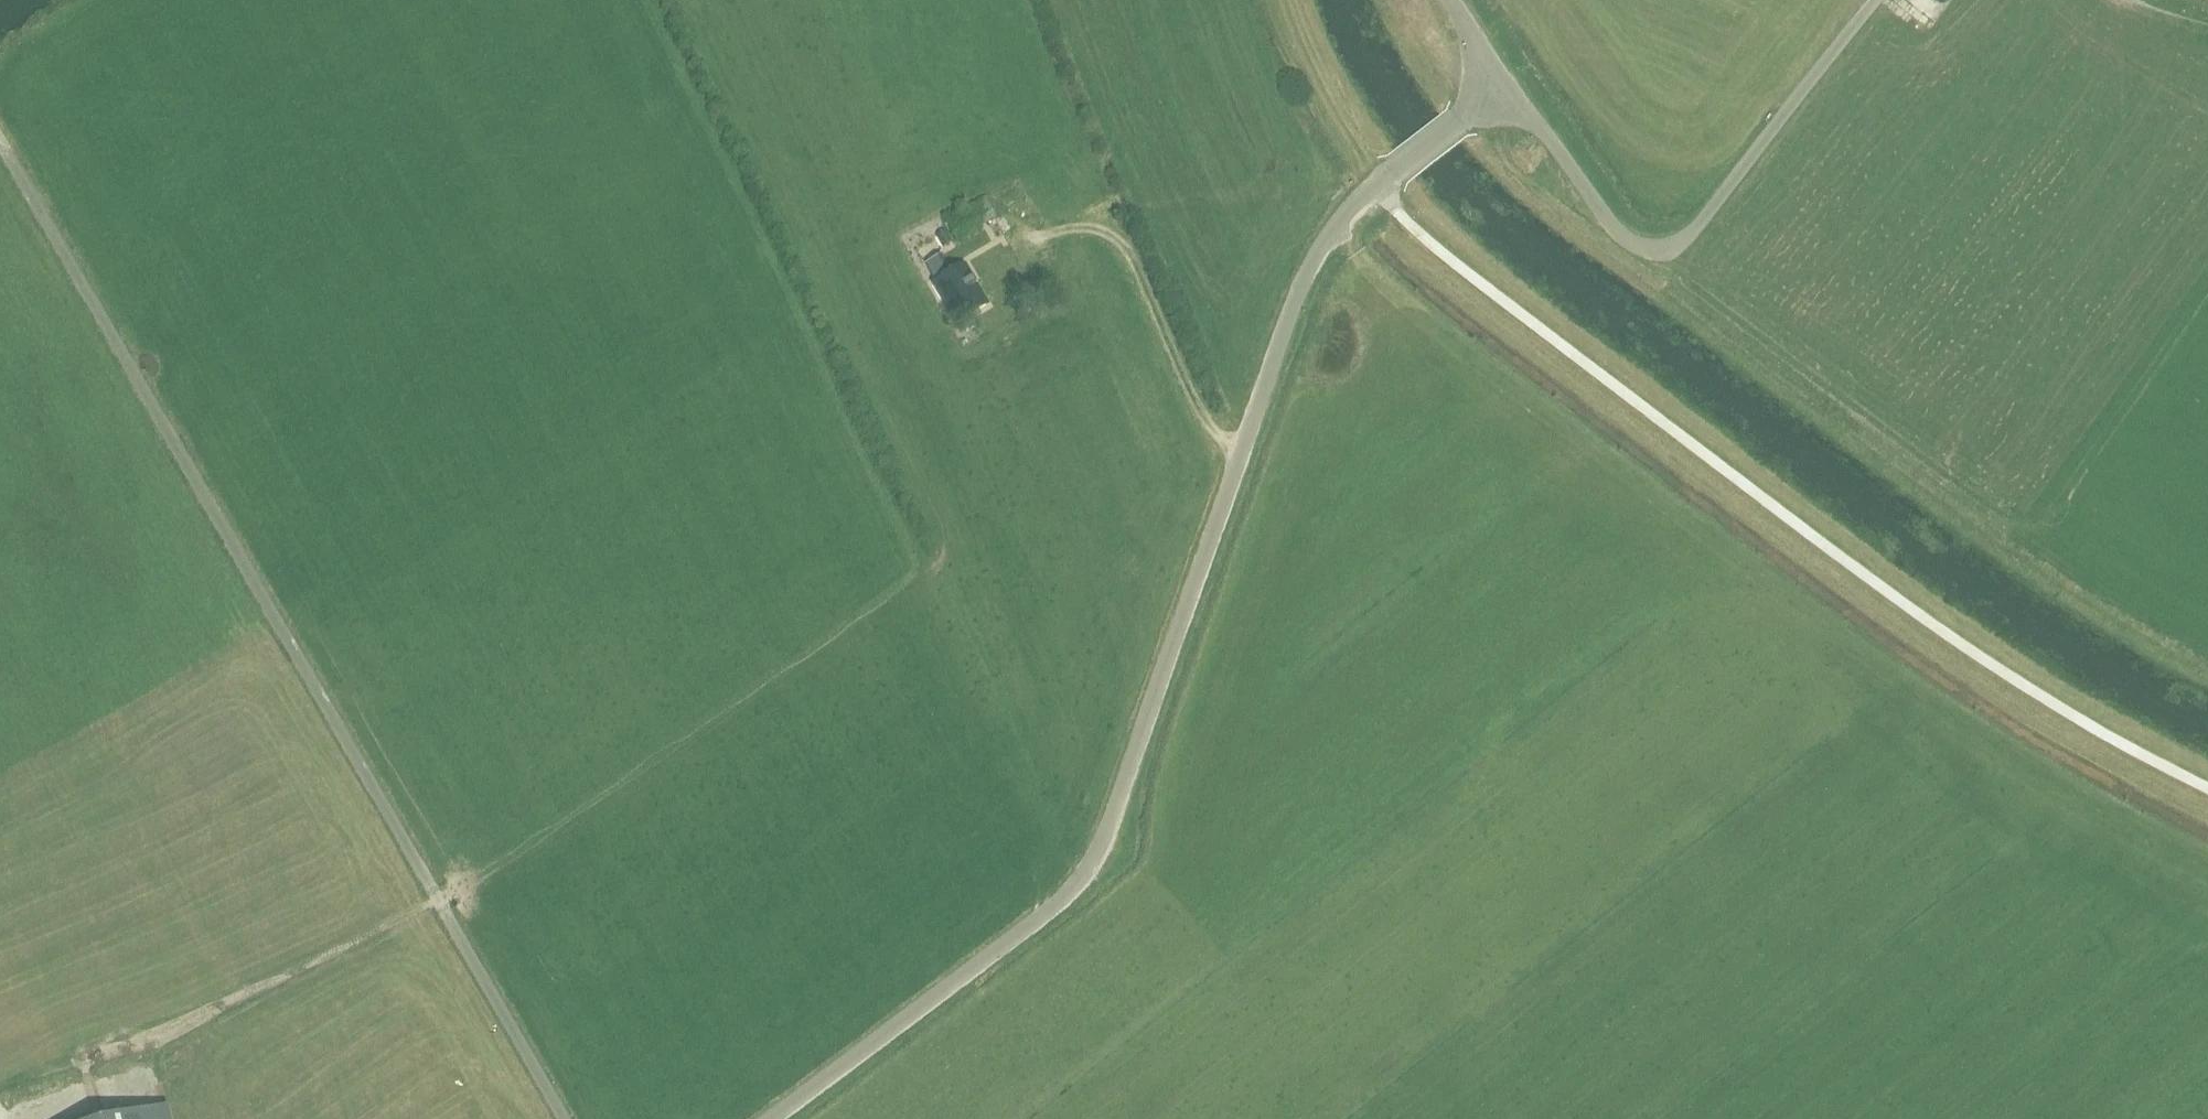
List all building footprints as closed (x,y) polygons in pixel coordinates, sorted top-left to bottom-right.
[(1939,14),(1952,0),(1924,0),(1939,14)] [(952,320),(985,301),(962,263),(930,282),(952,320)] [(164,1107),(118,1118),(167,1118),(164,1107)]
